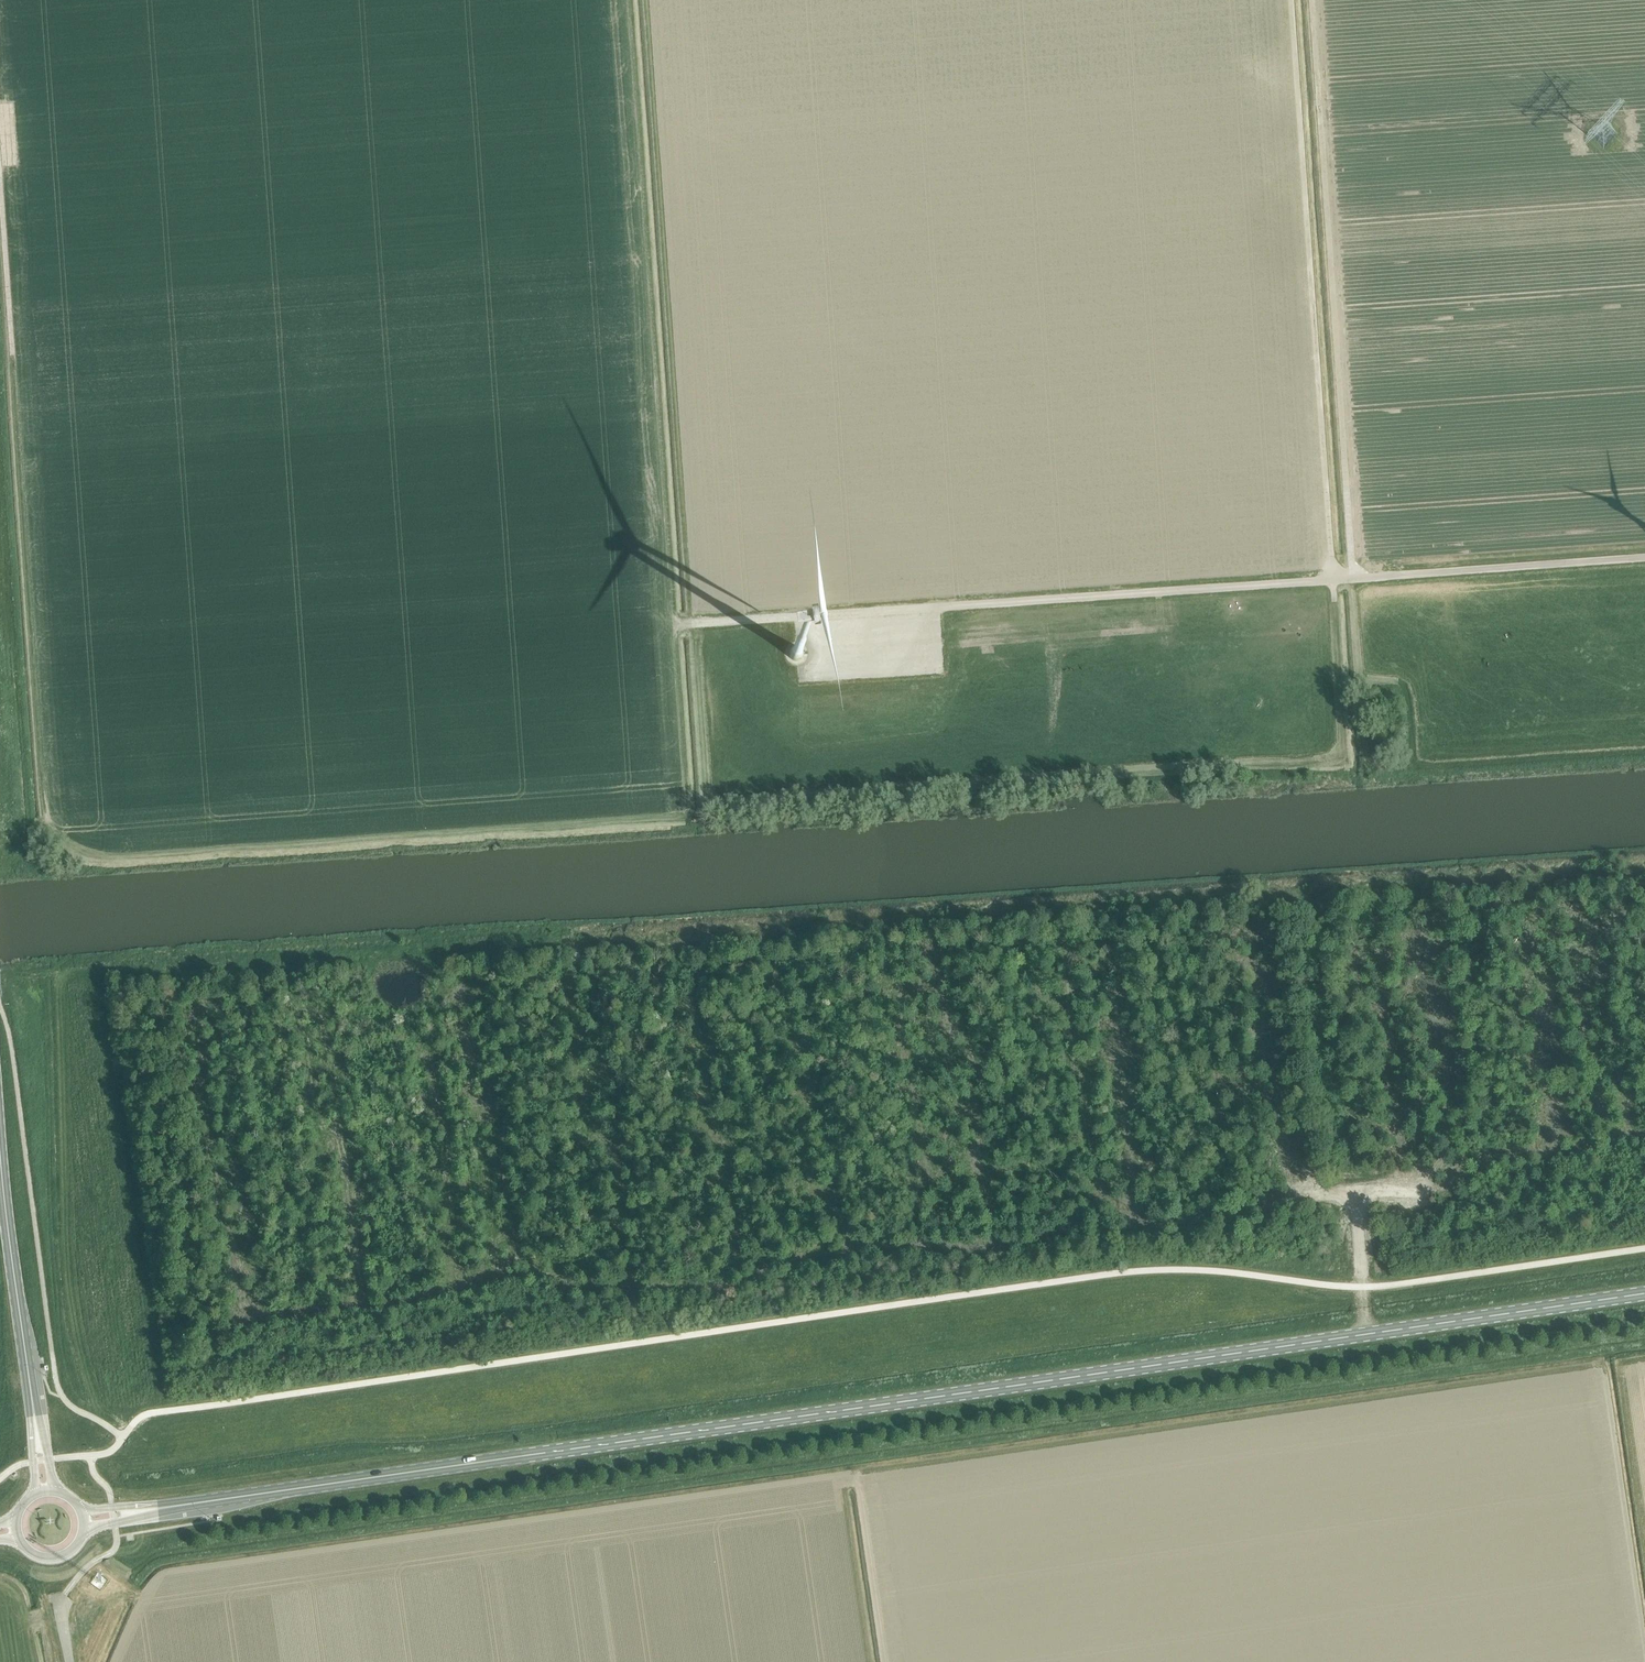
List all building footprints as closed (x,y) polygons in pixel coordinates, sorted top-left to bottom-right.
[(789,653),(789,654),(789,655),(789,656),(789,657),(790,658),(790,659),(791,659),(792,660),(793,660),(793,661),(794,661),(795,661),(796,661),(797,661),(798,661),(799,660),(800,660),(801,659),(802,658),(803,657),(803,656),(803,655),(803,654),(803,653),(803,652),(803,651),(803,650),(802,650),(801,649),(801,648),(800,648),(799,647),(798,647),(797,646),(796,646),(795,646),(794,647),(793,647),(792,648),(791,648),(790,649),(790,650),(789,650),(789,651),(789,652),(789,653)]
